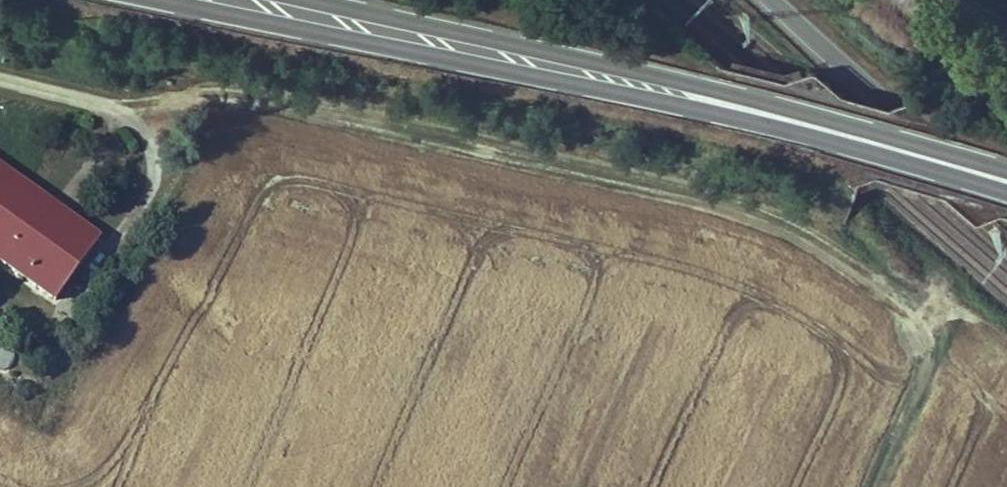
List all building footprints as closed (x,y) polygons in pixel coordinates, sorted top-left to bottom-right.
[(96,255),(0,183),(0,275),(56,316),(61,307),(69,296),(81,277),(96,255)] [(14,359),(3,345),(0,347),(0,370),(1,370),(14,359)]
